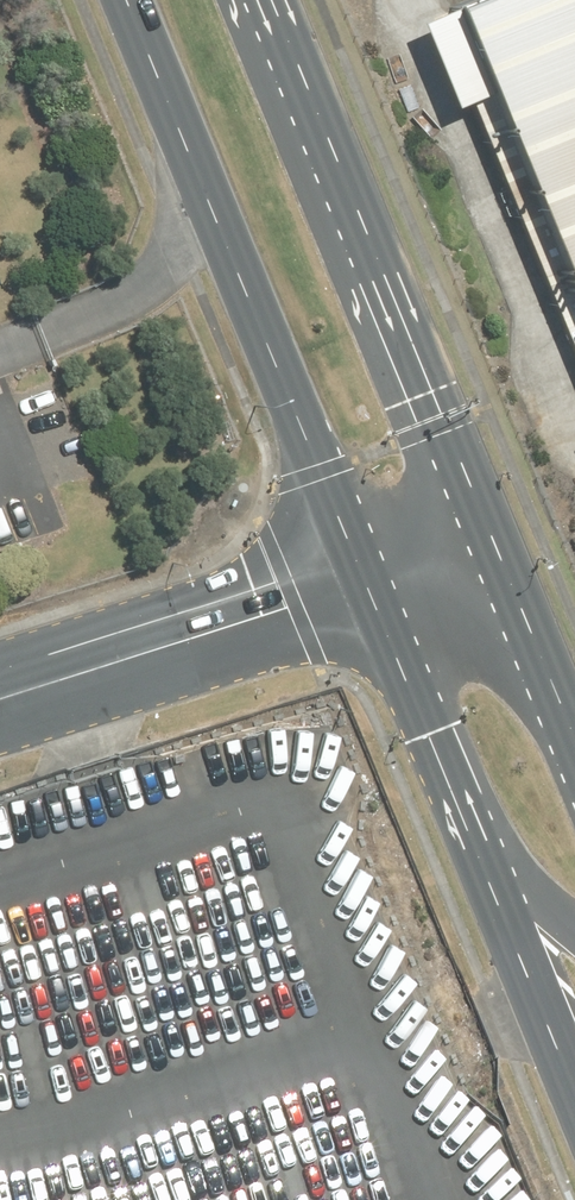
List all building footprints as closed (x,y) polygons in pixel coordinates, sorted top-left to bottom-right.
[(429,29),(574,379),(574,0),(500,0),(429,29)]
